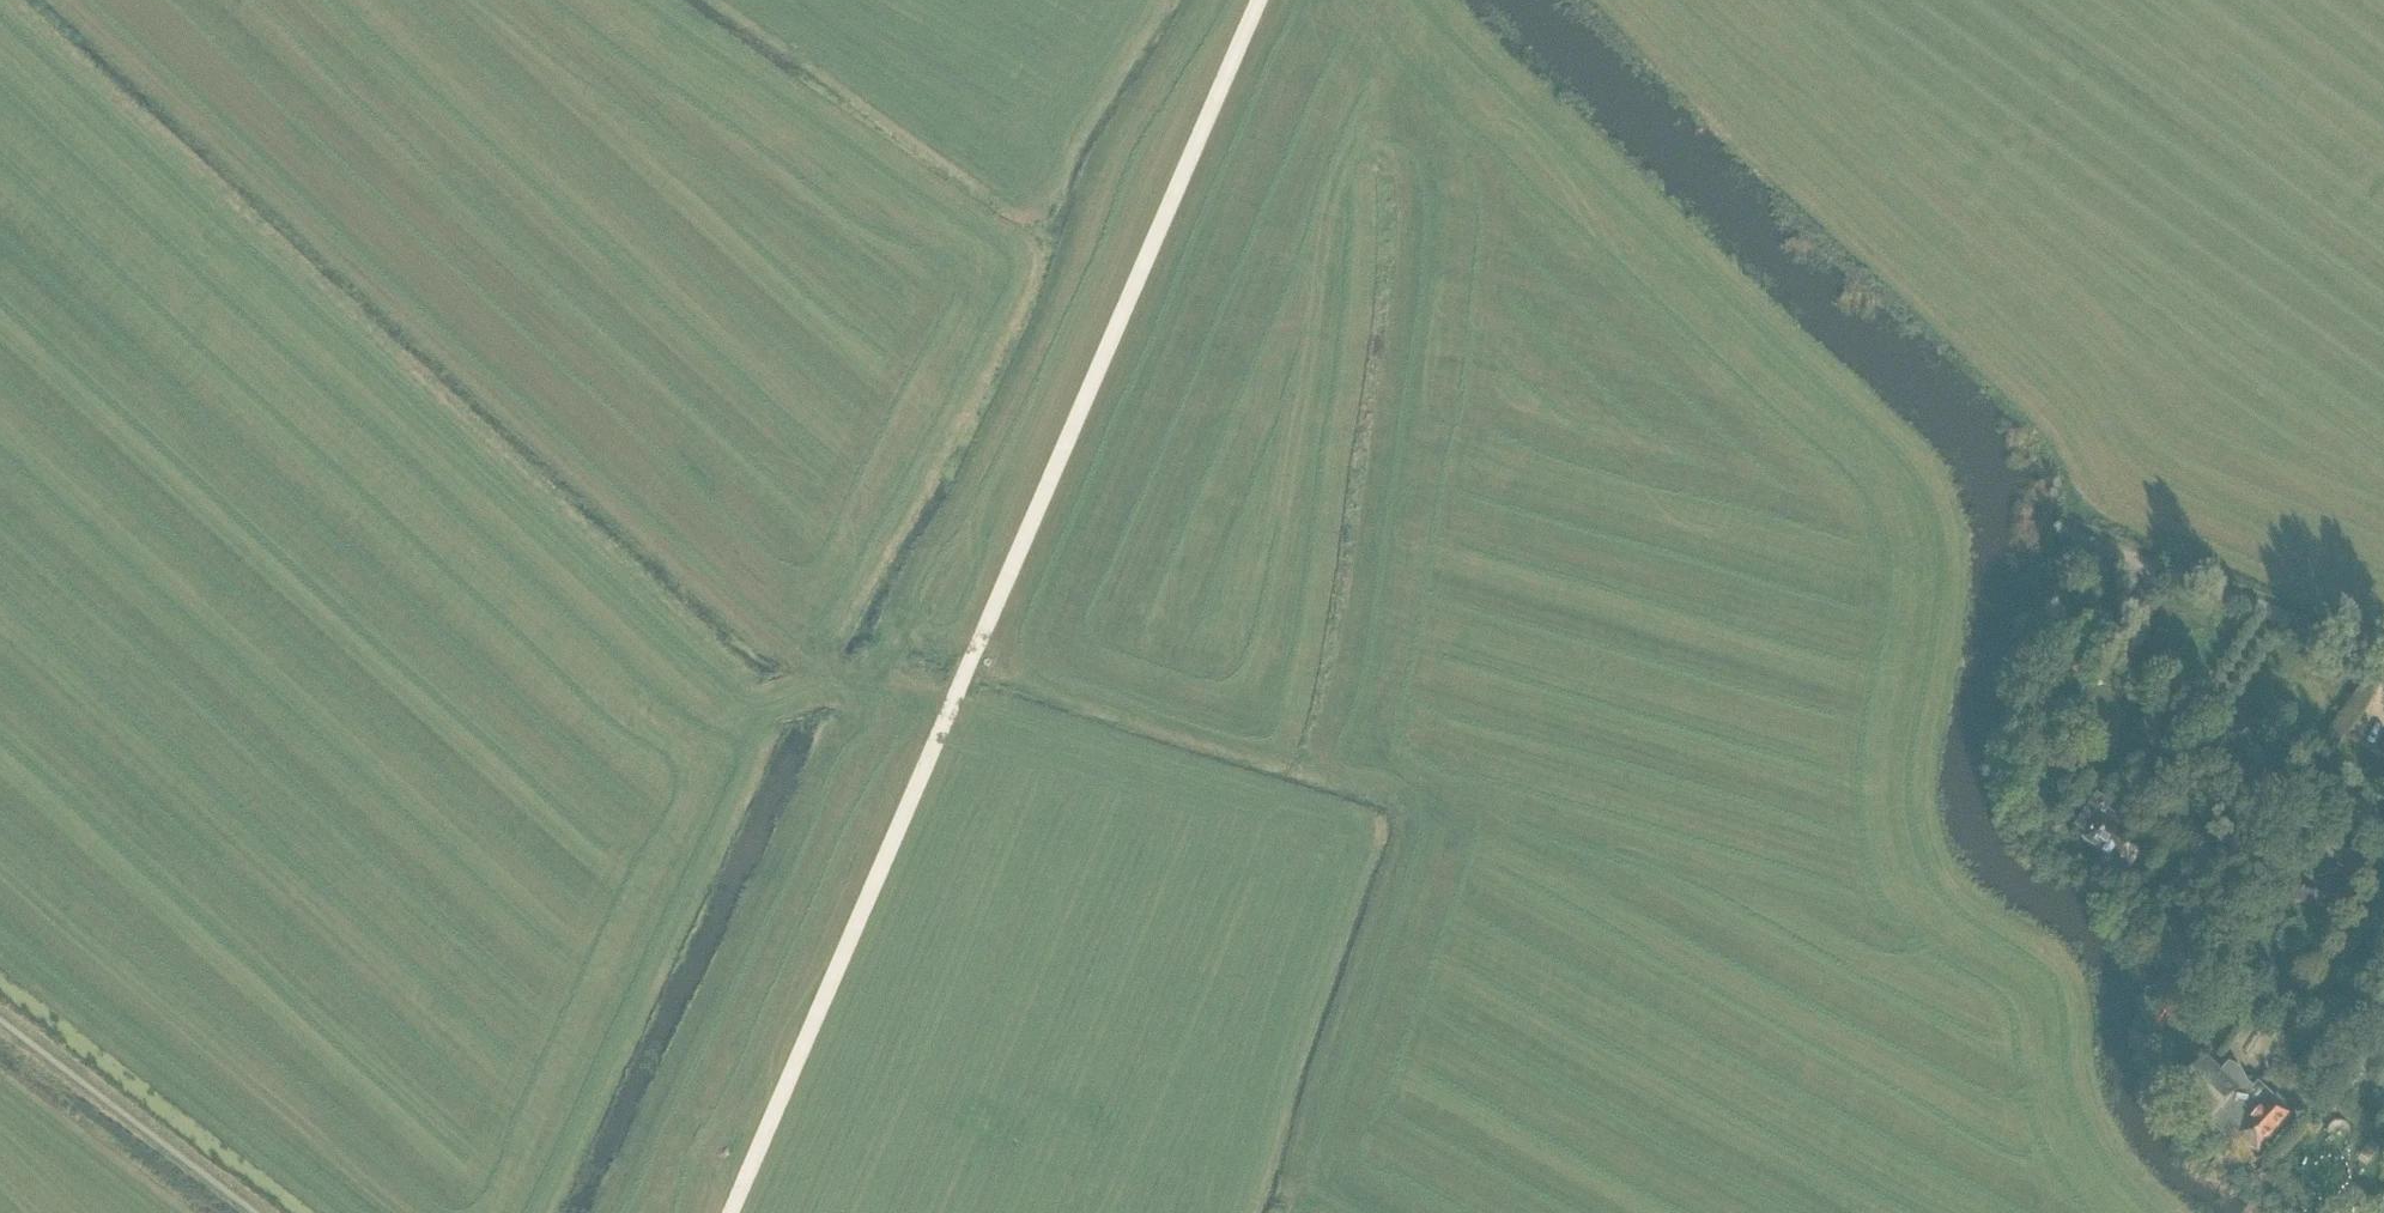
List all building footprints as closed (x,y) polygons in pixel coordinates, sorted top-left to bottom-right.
[(2150,841),(2106,810),(2092,801),(2091,802),(2073,827),(2079,831),(2075,836),(2129,873),(2150,841)] [(2173,1091),(2190,1106),(2226,1140),(2233,1132),(2259,1155),(2293,1118),(2258,1086),(2254,1091),(2248,1085),(2245,1080),(2238,1069),(2228,1065),(2220,1073),(2203,1058),(2173,1091)] [(2378,1149),(2369,1143),(2360,1157),(2368,1163),(2378,1149)]
